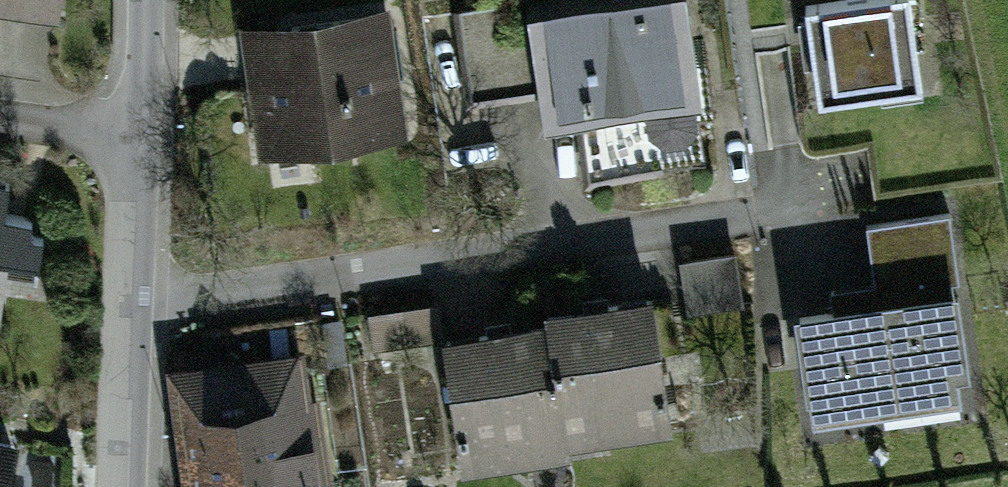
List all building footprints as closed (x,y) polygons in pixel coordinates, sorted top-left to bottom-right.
[(551,112),(700,91),(688,0),(535,0),(551,112)] [(809,4),(822,93),(921,79),(910,0),(836,0),(809,4)] [(379,7),(249,27),(267,149),(397,130),(379,7)] [(36,257),(40,227),(0,222),(0,253),(36,257)] [(690,319),(746,310),(736,254),(681,264),(690,319)] [(945,287),(800,309),(815,409),(960,388),(945,287)] [(553,321),(451,333),(466,460),(566,449),(564,431),(669,418),(655,292),(551,304),(553,321)] [(370,313),(373,335),(440,328),(438,306),(370,313)] [(176,372),(194,486),(318,486),(314,463),(323,462),(306,351),(176,372)] [(0,429),(0,486),(9,486),(19,432),(0,429)]
